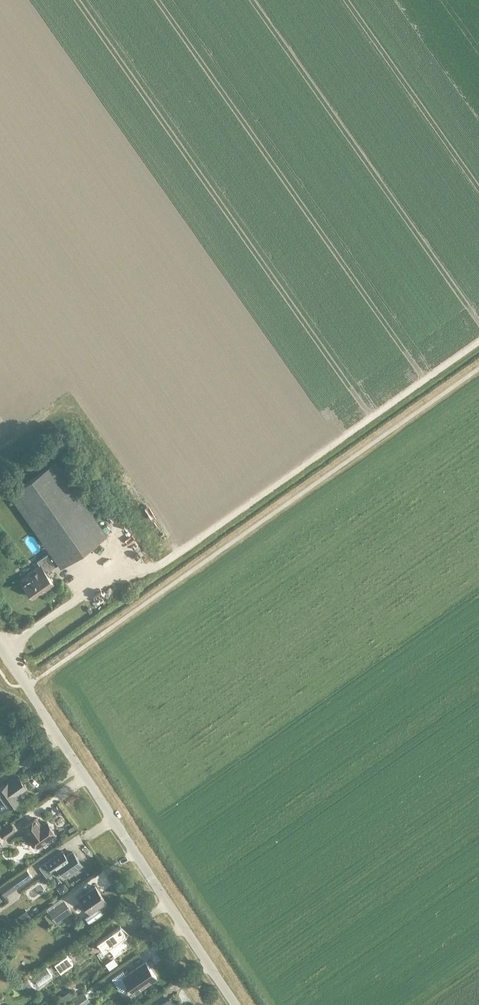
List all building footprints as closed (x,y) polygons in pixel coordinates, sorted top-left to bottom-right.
[(61,566),(106,534),(56,462),(10,494),(51,551),(37,561),(40,565),(28,574),(31,578),(23,584),(32,597),(41,591),(41,590),(45,587),(46,589),(54,584),(46,573),(59,564),(61,566)] [(17,794),(26,787),(18,776),(9,783),(8,782),(0,788),(0,797),(8,808),(20,799),(17,794)] [(56,834),(47,822),(41,825),(36,818),(23,826),(29,834),(28,835),(33,841),(32,842),(31,844),(31,845),(32,846),(34,847),(35,847),(36,847),(37,847),(56,834)] [(4,837),(16,829),(12,824),(0,832),(4,837)] [(46,862),(40,866),(47,877),(54,872),(58,869),(64,878),(82,865),(73,852),(66,856),(62,851),(46,862)] [(27,868),(10,879),(16,888),(32,876),(27,868)] [(54,884),(62,891),(68,884),(60,877),(54,884)] [(95,886),(79,897),(90,914),(85,917),(89,922),(103,913),(99,908),(107,902),(95,886)] [(62,897),(47,908),(56,921),(71,911),(64,901),(61,903),(59,900),(62,898),(62,897)] [(26,910),(16,917),(20,923),(30,916),(26,910)] [(115,956),(131,945),(124,936),(127,934),(120,925),(97,942),(104,951),(108,947),(115,956)] [(66,955),(54,964),(60,973),(73,964),(66,955)] [(157,977),(146,962),(123,978),(116,983),(116,984),(120,991),(122,991),(129,986),(134,993),(157,977)] [(33,973),(37,980),(47,974),(44,967),(33,973)] [(28,978),(20,984),(23,988),(26,986),(31,992),(36,988),(28,978)] [(55,1002),(57,1004),(60,1004),(74,996),(71,992),(55,1002)] [(75,1000),(78,1004),(84,1004),(91,1000),(86,992),(75,1000)]
